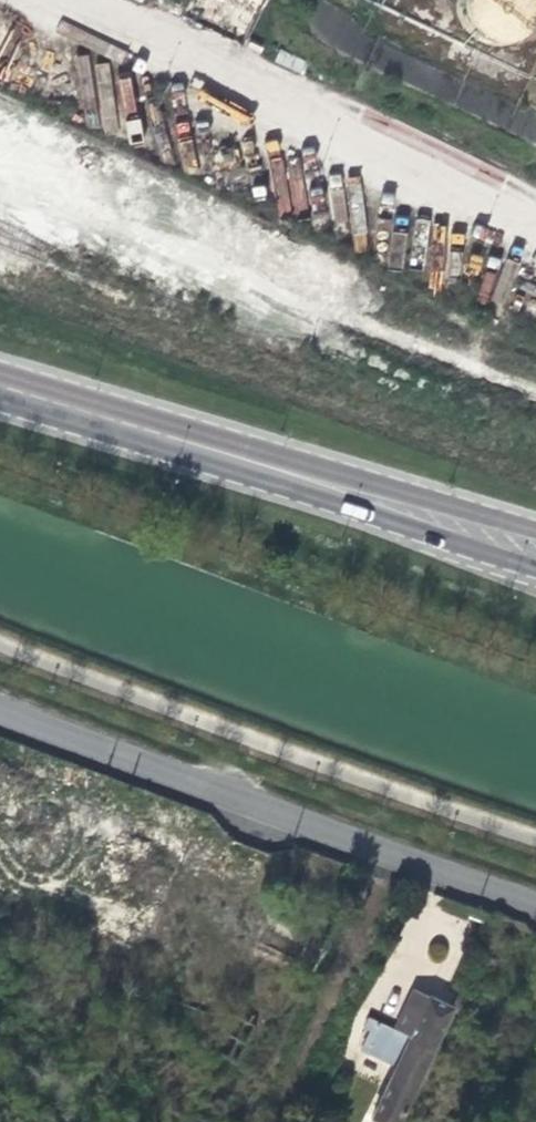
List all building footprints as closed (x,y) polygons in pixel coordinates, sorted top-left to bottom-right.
[(415,2),(416,7),(419,17),(425,25),(431,30),(439,34),(444,35),(448,36),(457,35),(461,35),(470,31),(476,26),(480,22),(484,15),(486,8),(488,0),(416,0),(415,2)] [(377,1121),(398,1121),(452,1009),(409,990),(402,1007),(417,1015),(408,1036),(393,1069),(389,1078),(370,1119),(377,1121)] [(392,1029),(408,1036),(417,1015),(402,1007),(392,1029)] [(375,1021),(361,1054),(393,1069),(408,1036),(375,1021)]
